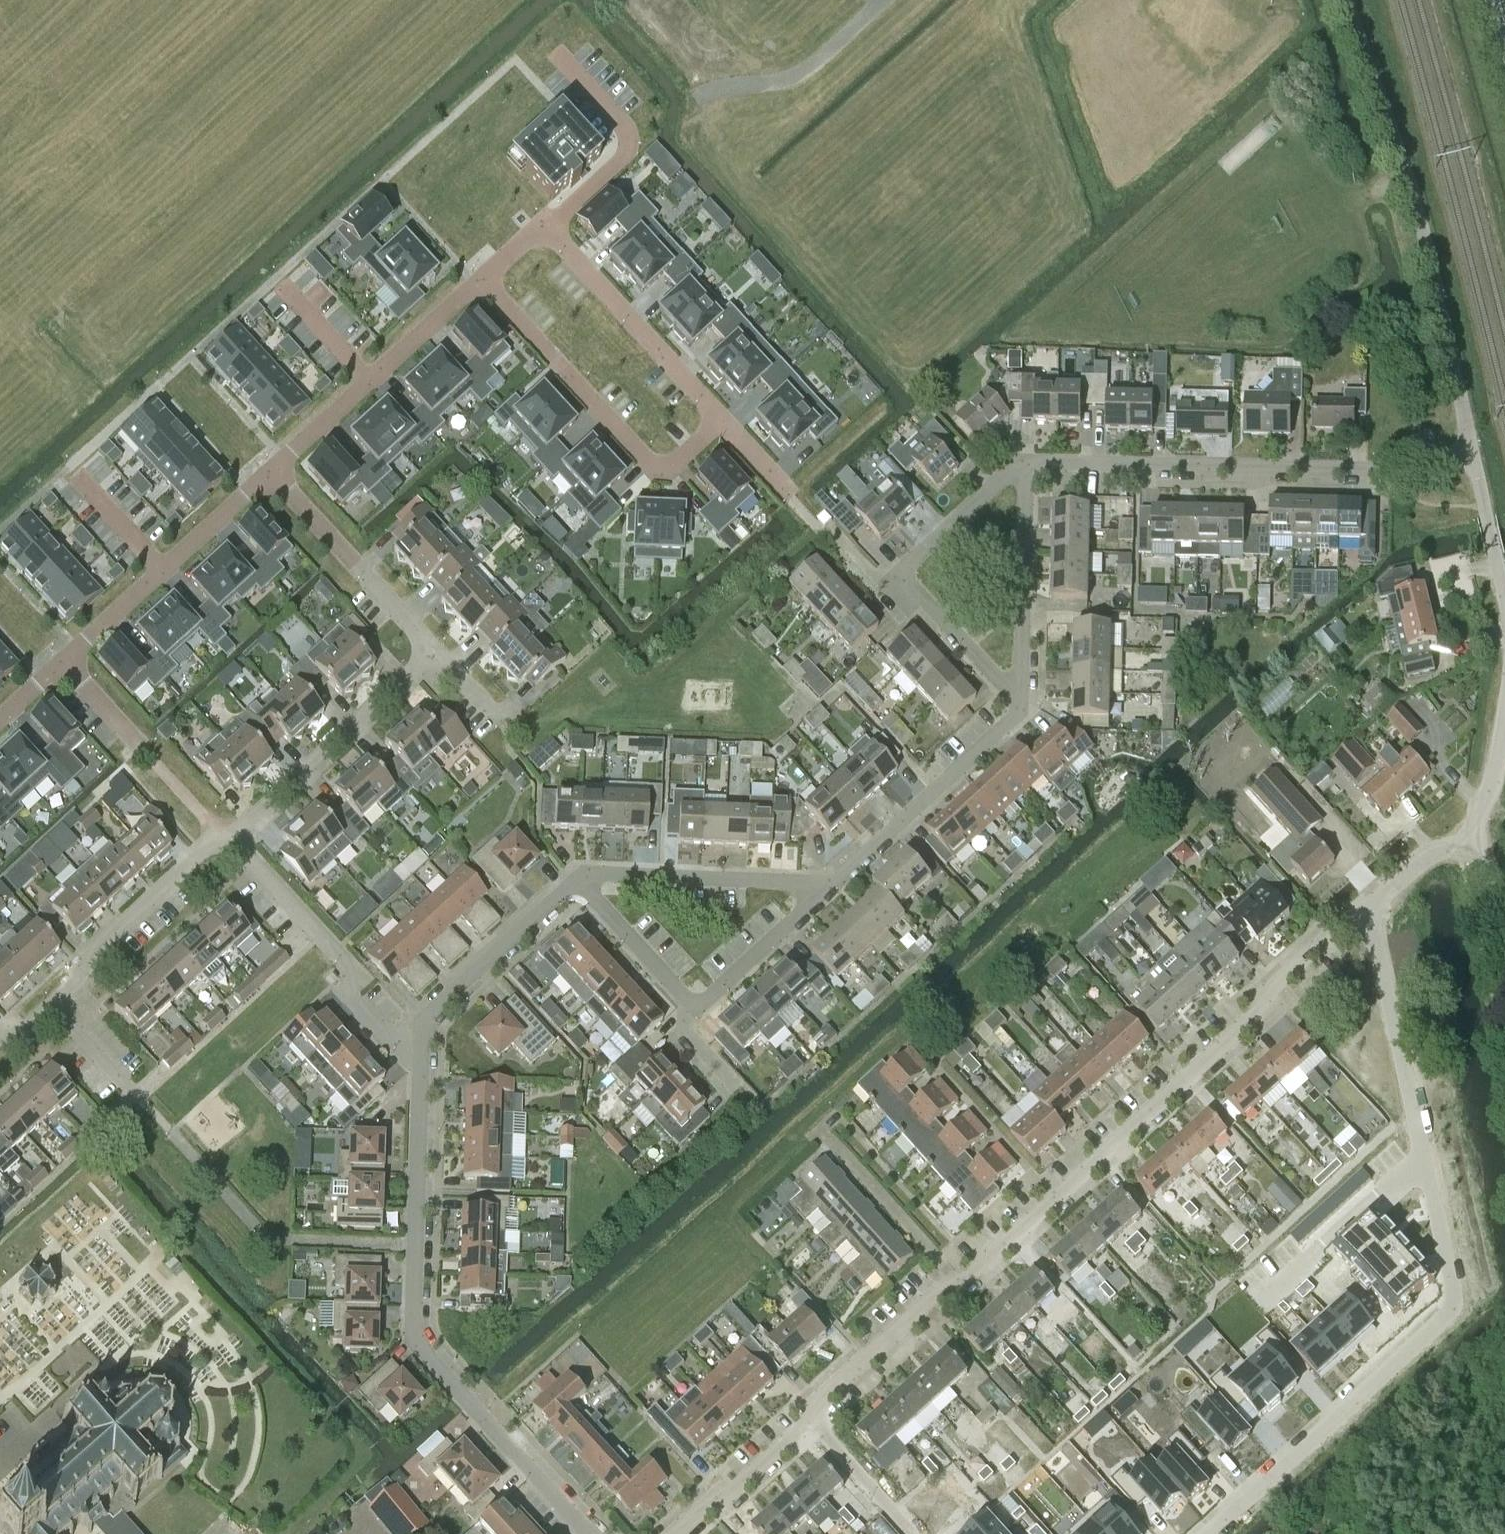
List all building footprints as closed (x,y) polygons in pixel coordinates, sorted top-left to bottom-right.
[(558,112),(511,156),(552,201),(568,186),(571,189),(580,180),(577,178),(599,158),(558,112)] [(664,153),(656,144),(643,155),(652,164),(664,153)] [(685,176),(667,193),(679,205),(697,188),(685,176)] [(622,230),(649,206),(637,193),(627,203),(614,188),(577,223),(594,241),(614,222),(622,230)] [(352,269),(360,262),(376,248),(367,238),(370,235),(371,236),(379,229),(378,228),(388,219),(371,201),(335,234),(349,250),(341,257),(352,269)] [(622,230),(630,239),(610,258),(615,264),(612,267),(621,277),(624,274),(626,276),(667,238),(651,221),(658,215),(649,206),(622,230)] [(730,224),(720,214),(711,223),(721,233),(730,224)] [(360,262),(384,288),(420,254),(419,253),(422,250),(413,240),(410,243),(404,237),(383,256),(377,249),(376,248),(360,262)] [(692,265),(681,253),(667,238),(626,276),(642,294),(663,275),(671,284),(692,265)] [(315,250),(304,260),(323,281),(333,271),(315,250)] [(756,253),(747,261),(755,270),(764,262),(756,253)] [(420,254),(384,288),(397,302),(386,312),(397,324),(424,300),(416,291),(437,272),(431,266),(434,263),(425,254),(422,256),(420,254)] [(674,329),(711,295),(697,281),(702,276),(692,265),(671,284),(679,292),(658,311),(664,318),(661,320),(670,330),(673,327),(674,329)] [(719,337),(740,318),(729,306),(725,310),(711,295),(674,329),(676,330),(673,333),(682,343),(685,340),(691,347),(711,328),(719,337)] [(258,306),(246,316),(253,324),(264,313),(258,306)] [(476,316),(454,336),(478,362),(470,370),(486,388),(498,377),(491,370),(510,352),(476,316)] [(723,382),(764,344),(751,330),(740,318),(719,337),(728,345),(707,365),(713,371),(710,373),(719,383),(721,380),(723,382)] [(225,341),(206,359),(222,377),(255,347),(235,326),(223,338),(225,341)] [(287,339),(277,348),(284,355),(294,346),(287,339)] [(789,371),(778,359),(764,344),(723,382),(739,400),(760,381),(768,390),(789,371)] [(294,346),(284,355),(291,363),(301,353),(294,346)] [(222,377),(240,396),(272,366),(255,347),(222,377)] [(1022,371),(1022,354),(1022,353),(1008,353),(1008,371),(1022,371)] [(423,369),(419,373),(452,409),(469,394),(481,406),(493,395),(486,388),(470,370),(461,379),(439,355),(433,361),(430,358),(420,367),(423,369)] [(1278,361),(1278,371),(1274,371),(1274,379),(1277,383),(1264,395),(1247,395),(1246,435),(1290,436),(1291,401),(1303,401),(1303,362),(1278,361)] [(240,396),(257,414),(289,384),(272,366),(240,396)] [(768,390),(776,399),(755,418),(761,424),(758,427),(767,436),(770,434),(771,435),(813,397),(800,383),(789,371),(768,390)] [(1222,371),(1221,384),(1234,384),(1235,371),(1222,371)] [(423,408),(414,416),(433,437),(445,426),(440,421),(452,409),(419,373),(404,387),(423,408)] [(1022,404),(1022,375),(1010,375),(1010,392),(998,403),(987,390),(958,418),(981,442),(1010,415),(1008,413),(1011,404),(1022,404)] [(1036,376),(1022,375),(1022,404),(1035,404),(1035,421),(1058,422),(1059,386),(1058,386),(1059,375),(1047,375),(1047,386),(1035,386),(1036,376)] [(1153,396),(1130,395),(1129,432),(1153,432),(1154,407),(1166,407),(1167,377),(1153,377),(1153,396)] [(1081,387),(1059,386),(1058,422),(1067,422),(1069,426),(1076,426),(1079,422),(1080,422),(1081,406),(1094,406),(1095,378),(1082,378),(1081,387)] [(1095,378),(1094,406),(1107,406),(1106,431),(1129,432),(1130,395),(1107,395),(1107,378),(1095,378)] [(313,389),(320,396),(331,386),(324,379),(313,389)] [(293,415),(296,418),(309,406),(289,384),(257,414),(274,433),(293,415)] [(548,393),(543,388),(522,407),(514,398),(493,417),(504,429),(509,424),(522,439),(559,405),(556,403),(559,400),(551,391),(548,393)] [(1367,415),(1367,391),(1345,390),(1345,401),(1315,401),(1314,428),(1354,429),(1355,415),(1367,415)] [(1179,394),(1179,406),(1178,432),(1190,433),(1190,438),(1228,439),(1229,394),(1217,393),(1217,395),(1179,394)] [(782,446),(788,453),(808,434),(817,443),(838,424),(827,412),(813,397),(771,435),(772,436),(769,439),(779,449),(782,446)] [(370,418),(368,420),(401,456),(416,443),(421,448),(433,437),(414,416),(405,424),(386,403),(380,409),(377,406),(367,415),(370,418)] [(140,453),(172,423),(155,405),(136,423),(133,420),(120,432),(140,453)] [(559,405),(522,439),(535,453),(530,457),(542,470),(562,451),(554,442),(575,423),(569,417),(572,414),(563,405),(560,407),(559,405)] [(357,430),(351,436),(369,456),(361,465),(380,485),(392,474),(387,469),(401,456),(368,420),(366,421),(364,418),(354,427),(357,430)] [(934,421),(905,448),(899,442),(888,452),(906,472),(916,463),(938,486),(958,468),(940,448),(950,439),(934,421)] [(172,423),(140,453),(157,472),(189,442),(172,423)] [(571,454),(591,437),(578,423),(559,440),(571,454)] [(596,447),(591,441),(571,460),(562,451),(542,470),(553,482),(557,477),(570,491),(606,458),(605,456),(608,453),(599,444),(596,447)] [(189,442),(157,472),(174,490),(206,461),(189,442)] [(106,459),(115,450),(108,443),(98,452),(105,459),(106,459)] [(368,496),(380,485),(361,465),(352,473),(330,449),(308,469),(342,506),(361,489),(368,496)] [(122,457),(115,450),(106,459),(112,466),(122,457)] [(612,458),(609,460),(606,458),(570,491),(565,495),(589,521),(610,503),(603,495),(624,476),(618,470),(621,468),(612,458)] [(728,529),(739,518),(735,514),(754,496),(721,459),(698,480),(717,500),(709,508),(728,529)] [(206,461),(174,490),(193,512),(206,500),(204,497),(223,479),(206,461)] [(873,484),(867,489),(898,523),(924,499),(889,461),(869,480),(873,484)] [(847,471),(836,481),(854,501),(858,498),(865,491),(847,471)] [(135,492),(145,483),(138,475),(128,485),(135,492)] [(145,483),(135,492),(141,500),(152,490),(145,483)] [(858,498),(865,505),(856,513),(846,502),(837,510),(856,531),(866,522),(881,538),(898,523),(867,489),(865,491),(858,498)] [(58,503),(51,495),(40,505),(47,512),(58,503)] [(1258,518),(1258,556),(1269,557),(1270,537),(1293,538),(1294,502),(1271,501),(1271,518),(1258,518)] [(1294,502),(1293,538),(1294,538),(1293,549),(1316,550),(1316,538),(1317,503),(1294,502)] [(610,503),(589,521),(599,532),(619,513),(610,503)] [(1317,503),(1316,538),(1316,550),(1338,551),(1338,539),(1339,503),(1317,503)] [(1375,504),(1339,503),(1338,539),(1362,540),(1361,558),(1374,558),(1375,504)] [(542,511),(536,505),(527,514),(533,520),(542,511)] [(1152,545),(1175,546),(1175,509),(1167,509),(1165,505),(1157,505),(1155,509),(1153,509),(1153,516),(1140,515),(1139,554),(1152,554),(1152,545)] [(410,567),(449,531),(425,506),(403,526),(411,535),(394,550),(398,554),(399,561),(406,563),(410,567)] [(635,515),(628,515),(627,534),(634,534),(633,561),(657,561),(659,507),(635,506),(635,515)] [(683,507),(659,507),(657,561),(681,562),(681,537),(689,537),(689,518),(683,517),(683,507)] [(1053,530),(1089,531),(1090,508),(1054,507),(1053,530)] [(709,508),(699,517),(718,538),(728,529),(709,508)] [(1198,558),(1198,546),(1199,510),(1175,509),(1175,546),(1175,558),(1198,558)] [(1198,546),(1198,558),(1198,559),(1221,559),(1221,547),(1221,511),(1199,510),(1198,546)] [(1245,511),(1221,511),(1221,547),(1245,547),(1244,556),(1258,556),(1258,518),(1245,517),(1245,511)] [(253,563),(272,583),(284,572),(278,565),(292,551),(259,514),(241,531),(250,541),(249,542),(256,550),(257,549),(262,555),(253,563)] [(820,520),(825,526),(831,520),(826,514),(820,520)] [(48,537),(28,515),(15,527),(18,530),(0,547),(0,549),(16,566),(48,537)] [(171,532),(182,523),(175,515),(164,524),(171,532)] [(1118,521),(1118,532),(1132,532),(1133,521),(1118,521)] [(77,545),(87,535),(81,528),(70,537),(77,545)] [(728,529),(718,538),(726,546),(736,537),(728,529)] [(1053,530),(1053,552),(1089,553),(1089,531),(1053,530)] [(472,557),(449,531),(410,567),(413,571),(414,578),(421,580),(425,584),(430,580),(438,588),(472,557)] [(1132,532),(1118,532),(1117,543),(1132,543),(1132,532)] [(87,535),(77,545),(84,552),(94,543),(87,535)] [(48,537),(16,566),(33,585),(65,555),(48,537)] [(587,553),(573,538),(563,548),(577,563),(587,553)] [(482,548),(472,557),(438,588),(446,597),(441,602),(445,606),(446,613),(453,614),(457,618),(486,592),(496,583),(481,567),(491,558),(482,548)] [(208,566),(241,603),(255,591),(259,595),(272,583),(253,563),(245,571),(226,550),(219,556),(217,553),(207,562),(210,565),(208,566)] [(1053,552),(1052,575),(1088,576),(1089,553),(1053,552)] [(105,579),(116,566),(102,554),(91,567),(105,579)] [(65,555),(33,585),(50,604),(82,574),(65,555)] [(804,602),(831,578),(815,560),(788,585),(804,602)] [(200,611),(219,632),(230,623),(221,613),(235,601),(239,604),(241,603),(208,566),(190,582),(209,603),(200,611)] [(1117,576),(1131,577),(1132,568),(1117,567),(1117,576)] [(114,585),(124,575),(117,568),(107,577),(114,585)] [(1424,588),(1414,590),(1410,571),(1392,576),(1378,588),(1381,599),(1397,595),(1400,609),(1392,611),(1395,622),(1430,614),(1424,588)] [(82,574),(50,604),(67,622),(86,605),(89,607),(102,596),(82,574)] [(1088,576),(1052,575),(1052,598),(1088,599),(1088,576)] [(1131,577),(1117,576),(1116,588),(1131,589),(1131,577)] [(846,594),(831,578),(804,602),(820,619),(846,594)] [(326,579),(316,586),(328,602),(338,594),(326,579)] [(1315,599),(1315,584),(1303,584),(1303,599),(1314,599),(1315,599)] [(1338,584),(1315,584),(1315,599),(1314,599),(1314,611),(1326,611),(1325,609),(1338,599),(1338,584)] [(1138,589),(1138,603),(1148,603),(1148,589),(1138,589)] [(501,607),(486,592),(457,618),(460,622),(461,629),(468,631),(472,635),(477,631),(485,639),(519,608),(510,599),(501,607)] [(861,611),(846,594),(820,619),(835,635),(861,611)] [(1239,615),(1239,598),(1221,598),(1221,615),(1239,615)] [(155,615),(184,647),(199,634),(214,650),(225,640),(218,633),(219,632),(200,611),(191,619),(173,599),(166,604),(164,601),(154,610),(157,613),(155,615)] [(1197,613),(1197,599),(1187,599),(1186,613),(1197,613)] [(1197,599),(1197,613),(1209,613),(1209,599),(1197,599)] [(525,603),(519,608),(485,639),(493,648),(488,653),(492,657),(493,664),(500,666),(504,670),(540,636),(548,628),(525,603)] [(1267,603),(1258,603),(1258,614),(1267,614),(1267,603)] [(877,628),(861,611),(835,635),(851,653),(877,628)] [(147,660),(166,680),(178,670),(169,660),(184,647),(155,615),(153,617),(150,614),(141,622),(144,625),(137,631),(156,652),(147,660)] [(1437,641),(1430,614),(1395,622),(1397,632),(1405,630),(1409,647),(1402,649),(1408,677),(1435,670),(1428,643),(1437,641)] [(349,619),(340,627),(323,643),(359,682),(363,678),(370,677),(371,670),(376,666),(360,649),(369,641),(349,619)] [(1165,621),(1165,635),(1176,635),(1176,621),(1165,621)] [(1119,640),(1111,640),(1111,626),(1076,625),(1075,648),(1111,649),(1111,650),(1118,650),(1119,640)] [(758,645),(769,635),(761,627),(750,637),(758,645)] [(902,673),(928,649),(912,631),(886,656),(902,673)] [(1330,658),(1342,648),(1330,634),(1330,635),(1318,645),(1330,658)] [(776,643),(769,635),(758,645),(765,653),(776,643)] [(540,636),(504,670),(507,674),(508,681),(515,682),(519,686),(524,682),(532,691),(566,660),(557,650),(555,652),(540,636)] [(1162,640),(1161,650),(1176,651),(1176,641),(1162,640)] [(359,682),(323,643),(297,666),(318,688),(327,680),(342,697),(346,693),(353,692),(355,685),(359,682)] [(117,644),(99,661),(132,698),(148,684),(154,691),(166,680),(147,660),(139,668),(133,662),(134,661),(127,654),(126,655),(117,644)] [(1075,648),(1075,671),(1110,672),(1111,650),(1111,649),(1075,648)] [(17,668),(0,649),(0,683),(17,668)] [(928,649),(902,673),(917,689),(943,665),(928,649)] [(1176,651),(1161,650),(1161,663),(1176,663),(1176,651)] [(788,679),(799,669),(791,661),(781,671),(788,679)] [(943,665),(917,689),(932,706),(958,682),(943,665)] [(297,684),(280,699),(307,729),(311,725),(318,724),(320,717),(324,713),(309,697),(318,688),(297,666),(288,675),(297,684)] [(799,669),(788,679),(796,687),(806,676),(799,669)] [(1075,671),(1074,693),(1110,694),(1110,672),(1075,671)] [(974,699),(958,682),(932,706),(948,723),(974,699)] [(1362,700),(1376,716),(1393,700),(1380,684),(1362,700)] [(1161,695),(1176,695),(1176,686),(1161,686),(1161,695)] [(864,708),(875,697),(868,690),(857,699),(864,708)] [(255,705),(246,713),(267,736),(275,744),(284,736),(291,744),(295,740),(302,739),(303,732),(307,729),(280,699),(274,692),(257,707),(255,705)] [(1110,694),(1074,693),(1074,716),(1109,717),(1110,694)] [(1176,695),(1161,695),(1161,708),(1176,708),(1176,695)] [(875,697),(864,708),(871,716),(882,706),(875,697)] [(1395,699),(1381,711),(1388,719),(1401,707),(1395,699)] [(55,745),(46,753),(73,782),(85,771),(70,755),(85,741),(51,704),(33,721),(55,745)] [(1410,743),(1424,730),(1402,706),(1401,707),(1388,719),(1410,743)] [(812,714),(822,725),(829,718),(820,707),(812,714)] [(267,736),(246,713),(237,722),(246,731),(229,746),(256,776),(260,772),(267,771),(269,764),(273,760),(258,744),(267,736)] [(406,725),(402,729),(429,758),(438,750),(447,760),(469,739),(447,715),(433,729),(425,720),(419,713),(415,717),(408,718),(406,725)] [(822,725),(812,714),(803,723),(813,733),(822,725)] [(906,731),(898,723),(891,714),(881,724),(889,732),(888,732),(896,740),(906,731)] [(1133,721),(1133,732),(1144,731),(1144,721),(1133,721)] [(157,734),(168,745),(171,741),(172,741),(173,740),(174,738),(175,734),(175,732),(175,730),(170,725),(169,723),(157,734)] [(1078,729),(1068,738),(1059,728),(1043,743),(1069,770),(1094,747),(1078,729)] [(400,761),(392,769),(412,791),(438,768),(429,758),(402,729),(398,732),(391,733),(389,740),(385,744),(400,761)] [(913,739),(906,731),(896,740),(903,748),(913,739)] [(1161,748),(1162,736),(1149,735),(1148,748),(1161,748)] [(219,738),(205,751),(195,760),(215,783),(224,774),(239,791),(244,787),(251,786),(252,779),(256,776),(229,746),(228,747),(219,738)] [(550,738),(528,760),(539,771),(561,750),(550,738)] [(581,752),(582,738),(572,738),(571,752),(581,752)] [(582,738),(581,752),(593,753),(593,739),(582,738)] [(786,738),(778,746),(788,756),(796,749),(786,738)] [(880,738),(872,746),(855,761),(879,788),(896,772),(883,758),(891,750),(880,738)] [(0,756),(34,792),(48,779),(61,793),(64,790),(73,782),(46,753),(37,761),(18,740),(12,746),(9,743),(0,751),(0,752),(2,755),(0,756)] [(627,754),(628,740),(617,740),(616,754),(627,754)] [(639,740),(628,740),(627,754),(638,755),(639,740)] [(670,742),(669,757),(705,758),(705,743),(670,742)] [(716,744),(705,743),(705,758),(715,759),(716,744)] [(1028,756),(1046,776),(1045,776),(1053,785),(1069,770),(1043,743),(1028,756)] [(750,760),(751,746),(740,745),(740,760),(750,760)] [(751,746),(750,760),(761,761),(762,746),(751,746)] [(788,756),(778,746),(770,753),(779,764),(788,756)] [(1393,750),(1378,764),(1407,796),(1431,774),(1430,773),(1435,768),(1415,746),(1409,752),(1408,751),(1400,757),(1393,750)] [(1357,747),(1345,758),(1338,764),(1346,772),(1356,783),(1363,791),(1362,793),(1384,817),(1407,796),(1378,764),(1378,763),(1375,766),(1357,747)] [(1028,756),(1021,748),(1006,762),(1031,790),(1045,776),(1046,776),(1028,756)] [(0,795),(0,809),(12,822),(23,811),(19,806),(34,792),(0,756),(0,757),(0,791),(2,793),(0,795)] [(355,772),(351,776),(378,805),(377,806),(386,815),(412,791),(392,769),(383,777),(368,760),(363,764),(356,765),(355,772)] [(855,761),(839,776),(863,803),(879,788),(855,761)] [(1031,790),(1006,762),(991,776),(1015,803),(1031,790)] [(515,763),(506,770),(515,781),(524,773),(515,763)] [(1289,877),(1297,870),(1310,883),(1335,861),(1310,833),(1322,822),(1277,771),(1253,792),(1293,836),(1270,856),(1289,877)] [(378,805),(351,776),(347,779),(340,780),(338,787),(334,791),(349,808),(340,816),(361,838),(370,830),(361,820),(377,806),(378,805)] [(863,803),(839,776),(821,792),(846,818),(863,803)] [(1015,803),(991,776),(975,790),(1000,817),(1015,803)] [(73,782),(64,790),(72,800),(82,792),(73,782)] [(602,784),(602,787),(603,787),(602,830),(624,831),(626,785),(602,784)] [(470,785),(461,793),(468,800),(476,791),(470,785)] [(626,785),(624,831),(647,832),(647,816),(661,816),(662,787),(626,785)] [(579,794),(577,829),(602,830),(603,787),(602,787),(579,786),(579,794)] [(1000,817),(975,790),(960,804),(985,831),(1000,817)] [(800,801),(789,800),(788,838),(800,839),(818,822),(829,834),(846,818),(821,792),(805,807),(800,801)] [(555,828),(577,829),(579,794),(557,793),(557,795),(542,794),(541,825),(556,825),(555,828)] [(109,812),(117,805),(109,796),(101,803),(109,812)] [(748,811),(747,846),(770,847),(771,838),(788,838),(789,800),(749,799),(748,811)] [(985,831),(960,804),(945,818),(970,845),(985,831)] [(1066,827),(1079,814),(1069,804),(1056,817),(1066,827)] [(303,819),(299,823),(326,852),(335,862),(352,847),(361,838),(340,816),(331,824),(316,807),(312,811),(305,812),(303,819)] [(148,822),(132,836),(155,862),(157,860),(160,863),(170,855),(166,851),(172,846),(160,834),(168,827),(151,808),(142,816),(148,822)] [(701,844),(703,809),(680,808),(678,843),(701,844)] [(12,822),(0,809),(0,832),(12,822)] [(703,809),(701,844),(724,845),(725,810),(703,809)] [(93,810),(85,817),(94,826),(101,819),(93,810)] [(748,811),(725,810),(724,845),(747,846),(748,811)] [(99,832),(94,826),(85,817),(78,824),(86,833),(92,839),(99,832)] [(930,831),(934,836),(927,843),(948,865),(970,845),(945,818),(930,831)] [(288,845),(280,853),(309,885),(335,862),(326,852),(299,823),(295,826),(288,827),(287,834),(283,838),(288,845)] [(62,824),(46,839),(62,855),(78,841),(62,824)] [(1040,830),(1050,841),(1056,836),(1046,825),(1040,830)] [(1050,841),(1040,830),(1032,837),(1036,841),(1028,849),(1034,856),(1050,841)] [(132,836),(116,851),(139,876),(155,862),(132,836)] [(502,891),(536,860),(526,849),(528,847),(522,840),(519,842),(516,838),(502,851),(494,842),(474,861),(502,891)] [(1199,844),(1207,853),(1214,848),(1205,838),(1199,844)] [(46,839),(30,853),(37,861),(46,870),(62,855),(46,839)] [(94,858),(100,866),(123,891),(139,876),(116,851),(116,852),(109,844),(94,858)] [(1207,853),(1199,844),(1192,851),(1197,856),(1200,860),(1207,853)] [(428,846),(422,852),(428,858),(434,853),(428,846)] [(1186,866),(1197,856),(1192,851),(1187,846),(1176,856),(1186,866)] [(927,853),(917,862),(908,852),(891,867),(915,893),(941,869),(927,853)] [(30,853),(4,877),(18,893),(37,875),(30,868),(37,861),(30,853)] [(1010,858),(1020,869),(1025,863),(1016,853),(1010,858)] [(1153,894),(1179,869),(1167,856),(1141,881),(1153,894)] [(100,866),(94,858),(78,873),(84,880),(107,905),(123,891),(100,866)] [(1020,869),(1010,858),(1002,865),(993,873),(1004,884),(1012,876),(1020,869)] [(38,877),(46,870),(37,861),(30,868),(37,875),(38,877)] [(429,864),(417,877),(429,889),(441,876),(429,864)] [(915,893),(891,867),(874,883),(880,890),(881,889),(898,909),(915,893)] [(448,883),(491,930),(501,920),(482,899),(488,893),(464,868),(448,883)] [(1283,887),(1265,868),(1255,876),(1260,882),(1246,895),(1250,899),(1249,900),(1273,927),(1290,913),(1274,895),(1283,887)] [(84,880),(78,873),(61,888),(68,896),(69,895),(92,920),(107,905),(84,880)] [(448,883),(432,898),(455,923),(461,918),(480,939),(491,930),(448,883)] [(3,904),(4,905),(13,897),(11,896),(0,884),(0,901),(3,904)] [(988,899),(978,888),(972,893),(982,904),(988,899)] [(1144,888),(1135,896),(1129,902),(1138,912),(1153,898),(1144,888)] [(881,889),(880,890),(864,905),(888,932),(905,916),(898,909),(881,889)] [(92,920),(69,895),(68,896),(53,909),(48,903),(39,911),(56,930),(64,922),(75,935),(80,930),(83,934),(93,925),(89,922),(92,920)] [(1215,913),(1225,923),(1233,932),(1238,938),(1248,929),(1259,941),(1273,927),(1249,900),(1250,899),(1246,895),(1230,909),(1225,904),(1215,913)] [(368,917),(378,908),(367,897),(358,906),(368,917)] [(455,923),(432,898),(416,912),(459,959),(469,950),(450,928),(455,923)] [(959,921),(972,910),(965,902),(952,914),(959,921)] [(1129,902),(1122,908),(1113,916),(1122,926),(1130,919),(1138,912),(1129,902)] [(864,905),(847,920),(872,947),(888,932),(864,905)] [(235,916),(227,907),(211,922),(234,947),(233,947),(236,951),(260,929),(242,909),(235,916)] [(943,910),(936,916),(951,932),(958,925),(943,910)] [(416,912),(400,927),(423,952),(429,947),(448,969),(459,959),(416,912)] [(1138,912),(1130,919),(1138,927),(1145,920),(1138,912)] [(1225,923),(1215,913),(1189,936),(1190,937),(1223,974),(1240,959),(1229,947),(1238,938),(1233,932),(1225,923)] [(951,932),(936,916),(936,917),(935,916),(927,924),(942,940),(951,932)] [(1113,916),(1097,930),(1106,940),(1122,926),(1113,916)] [(847,920),(830,936),(855,962),(872,947),(847,920)] [(234,947),(211,922),(195,936),(218,961),(233,947),(234,947)] [(37,923),(21,938),(44,964),(60,949),(37,923)] [(400,927),(384,941),(427,988),(437,979),(418,958),(423,952),(400,927)] [(577,929),(567,938),(561,932),(538,954),(558,976),(592,945),(577,929)] [(1097,930),(1090,937),(1075,950),(1084,960),(1106,940),(1097,930)] [(1120,933),(1108,944),(1124,962),(1130,957),(1117,942),(1123,937),(1120,933)] [(208,983),(224,969),(218,961),(195,936),(179,951),(202,976),(208,983)] [(855,962),(830,936),(813,951),(838,978),(855,962)] [(1189,936),(1173,951),(1182,961),(1207,988),(1223,974),(1190,937),(1189,936)] [(923,937),(907,952),(917,963),(933,948),(923,937)] [(44,964),(21,938),(5,953),(28,978),(44,964)] [(427,988),(384,941),(367,957),(391,982),(397,977),(417,998),(427,988)] [(592,945),(558,976),(572,991),(606,960),(592,945)] [(179,951),(163,966),(186,991),(202,976),(179,951)] [(1165,977),(1166,975),(1191,1003),(1207,988),(1182,961),(1173,951),(1156,967),(1165,977)] [(258,973),(266,982),(289,961),(281,952),(258,973)] [(917,963),(907,952),(898,961),(908,972),(917,963)] [(5,953),(0,958),(0,980),(12,993),(28,978),(5,953)] [(620,975),(606,960),(572,991),(586,1006),(620,975)] [(787,962),(770,978),(795,1005),(812,989),(818,995),(828,986),(805,962),(796,971),(787,962)] [(1044,970),(1065,993),(1070,988),(1059,976),(1062,973),(1053,963),(1044,970)] [(163,966),(147,980),(170,1005),(186,991),(163,966)] [(518,967),(509,975),(532,1001),(541,992),(518,967)] [(1077,979),(1086,989),(1095,981),(1087,971),(1077,979)] [(258,973),(249,981),(242,988),(250,997),(266,982),(258,973)] [(633,990),(620,975),(586,1006),(600,1021),(633,990)] [(1165,977),(1157,984),(1149,975),(1142,981),(1175,1017),(1191,1003),(1166,975),(1165,977)] [(881,977),(874,983),(884,994),(891,988),(881,977)] [(795,1005),(770,978),(753,993),(778,1020),(795,1005)] [(0,980),(0,1004),(12,993),(0,980)] [(170,1005),(147,980),(131,995),(154,1020),(154,1019),(170,1005)] [(1136,987),(1144,996),(1134,1005),(1158,1032),(1175,1017),(1142,981),(1136,987)] [(884,994),(874,983),(865,991),(875,1003),(884,994)] [(1027,985),(1021,991),(1031,1002),(1037,996),(1027,985)] [(250,997),(242,988),(234,995),(243,1004),(250,997)] [(647,1006),(633,990),(600,1021),(614,1036),(647,1006)] [(1021,991),(1014,997),(1024,1008),(1031,1002),(1021,991)] [(778,1020),(753,993),(737,1008),(761,1035),(778,1020)] [(154,1020),(131,995),(115,1010),(141,1038),(158,1023),(154,1019),(154,1020)] [(531,1065),(556,1042),(517,1000),(478,1035),(488,1046),(486,1048),(493,1056),(495,1054),(499,1058),(512,1045),(531,1065)] [(545,1016),(555,1007),(549,1001),(540,1009),(545,1016)] [(628,1052),(615,1065),(609,1071),(617,1080),(647,1053),(639,1044),(662,1022),(647,1006),(614,1036),(628,1052)] [(555,1007),(545,1016),(559,1031),(569,1022),(555,1007)] [(720,1024),(725,1029),(715,1038),(741,1066),(751,1057),(745,1050),(761,1035),(737,1008),(720,1024)] [(217,1010),(210,1017),(218,1026),(226,1019),(217,1010)] [(992,1017),(1001,1028),(1007,1023),(997,1012),(992,1017)] [(1110,1027),(1135,1054),(1151,1040),(1126,1013),(1110,1027)] [(307,1015),(289,1031),(282,1037),(306,1062),(340,1031),(325,1014),(315,1023),(307,1015)] [(218,1026),(210,1017),(203,1024),(211,1033),(218,1026)] [(1015,1045),(1000,1029),(1001,1028),(992,1017),(974,1033),(984,1044),(993,1036),(1007,1052),(1015,1045)] [(827,1026),(820,1033),(830,1044),(837,1037),(827,1026)] [(1135,1054),(1110,1027),(1095,1040),(1120,1068),(1135,1054)] [(340,1031),(306,1062),(320,1079),(355,1047),(340,1031)] [(573,1046),(582,1037),(577,1031),(567,1040),(573,1046)] [(830,1044),(820,1033),(811,1041),(821,1052),(830,1044)] [(1280,1050),(1298,1070),(1317,1053),(1299,1033),(1280,1050)] [(582,1037),(573,1046),(579,1052),(588,1044),(582,1037)] [(178,1046),(186,1055),(194,1048),(185,1039),(178,1046)] [(967,1040),(961,1045),(971,1055),(977,1050),(967,1040)] [(1120,1068),(1095,1040),(1080,1054),(1104,1082),(1120,1068)] [(971,1055),(961,1045),(944,1060),(953,1071),(962,1063),(973,1076),(982,1069),(970,1056),(971,1055)] [(186,1055),(178,1046),(162,1061),(170,1070),(186,1055)] [(355,1047),(320,1079),(335,1095),(335,1094),(369,1063),(355,1047)] [(873,1102),(921,1059),(911,1048),(889,1068),(884,1062),(858,1086),(873,1102)] [(1280,1050),(1263,1066),(1281,1086),(1298,1070),(1280,1050)] [(655,1061),(647,1053),(617,1080),(626,1090),(632,1083),(635,1080),(650,1097),(674,1074),(659,1057),(655,1061)] [(1104,1082),(1080,1054),(1065,1068),(1089,1095),(1104,1082)] [(787,1063),(797,1074),(804,1067),(794,1056),(787,1063)] [(921,1059),(873,1102),(887,1118),(913,1095),(908,1088),(930,1069),(921,1059)] [(369,1063),(335,1094),(359,1119),(385,1095),(377,1086),(385,1079),(369,1063)] [(797,1074),(787,1063),(778,1071),(788,1082),(797,1074)] [(1281,1086),(1263,1066),(1245,1082),(1263,1102),(1281,1086)] [(52,1067),(35,1082),(58,1108),(61,1112),(78,1096),(52,1067)] [(1089,1095),(1065,1068),(1049,1081),(1074,1109),(1089,1095)] [(1313,1072),(1306,1079),(1315,1087),(1323,1097),(1330,1090),(1313,1072)] [(665,1113),(689,1090),(674,1074),(650,1097),(638,1108),(652,1123),(655,1121),(664,1112),(665,1113)] [(481,1080),(480,1092),(467,1092),(466,1114),(512,1116),(513,1081),(481,1080)] [(919,1100),(913,1095),(887,1118),(902,1134),(950,1091),(941,1080),(919,1100)] [(1074,1109),(1049,1081),(1034,1095),(1042,1105),(1043,1104),(1059,1122),(1074,1109)] [(58,1108),(35,1082),(19,1097),(42,1122),(58,1108)] [(286,1110),(295,1102),(300,1097),(286,1082),(272,1095),(286,1110)] [(1263,1102),(1245,1082),(1226,1099),(1245,1119),(1263,1102)] [(665,1113),(664,1112),(655,1121),(679,1147),(710,1118),(701,1109),(704,1106),(689,1090),(665,1113)] [(959,1101),(950,1091),(902,1134),(916,1150),(942,1127),(937,1121),(959,1101)] [(42,1122),(19,1097),(3,1112),(26,1137),(42,1122)] [(560,1115),(576,1115),(576,1101),(560,1101),(560,1115)] [(295,1102),(286,1110),(280,1116),(295,1131),(309,1118),(300,1108),(301,1108),(295,1102)] [(1042,1105),(1027,1118),(1052,1145),(1067,1131),(1059,1122),(1043,1104),(1042,1105)] [(1266,1116),(1275,1125),(1287,1113),(1278,1104),(1266,1116)] [(0,1115),(0,1140),(11,1151),(26,1137),(3,1112),(0,1115)] [(948,1132),(942,1127),(916,1150),(931,1166),(979,1123),(969,1113),(948,1132)] [(466,1114),(465,1136),(512,1137),(512,1116),(466,1114)] [(1191,1131),(1210,1150),(1228,1134),(1210,1114),(1191,1131)] [(1052,1145),(1027,1118),(1012,1132),(1036,1159),(1052,1145)] [(1347,1119),(1329,1135),(1350,1159),(1368,1143),(1347,1119)] [(987,1133),(979,1123),(931,1166),(945,1182),(971,1159),(965,1153),(987,1133)] [(88,1140),(96,1133),(88,1124),(80,1131),(88,1140)] [(561,1130),(560,1139),(573,1139),(573,1130),(561,1130)] [(1210,1150),(1191,1131),(1173,1147),(1192,1167),(1199,1160),(1207,1168),(1209,1167),(1216,1160),(1208,1151),(1210,1150)] [(618,1156),(627,1147),(613,1132),(603,1141),(618,1156)] [(340,1155),(339,1182),(350,1183),(350,1182),(381,1183),(382,1137),(377,1137),(377,1134),(368,1134),(368,1137),(352,1136),(351,1155),(340,1155)] [(465,1136),(464,1158),(511,1159),(512,1137),(465,1136)] [(72,1139),(64,1146),(72,1155),(80,1148),(72,1139)] [(573,1139),(560,1139),(560,1147),(573,1148),(573,1139)] [(10,1152),(11,1151),(0,1140),(0,1172),(3,1176),(19,1162),(10,1152)] [(976,1164),(971,1159),(945,1182),(960,1198),(1007,1155),(998,1145),(976,1164)] [(72,1155),(64,1146),(57,1152),(65,1162),(72,1155)] [(1173,1147),(1155,1163),(1174,1183),(1192,1167),(1173,1147)] [(1016,1165),(1007,1155),(960,1198),(975,1215),(1000,1191),(995,1185),(1016,1165)] [(511,1159),(464,1158),(464,1180),(477,1180),(477,1192),(510,1193),(510,1178),(524,1179),(524,1162),(511,1162),(511,1159)] [(798,1213),(841,1175),(826,1158),(796,1185),(803,1193),(791,1205),(798,1213)] [(1174,1183),(1155,1163),(1137,1180),(1155,1200),(1174,1183)] [(563,1164),(550,1164),(550,1178),(563,1178),(563,1164)] [(40,1168),(32,1175),(41,1184),(48,1177),(40,1168)] [(1362,1170),(1290,1236),(1298,1245),(1371,1179),(1362,1170)] [(41,1184),(32,1175),(25,1182),(34,1191),(41,1184)] [(841,1175),(798,1213),(806,1222),(819,1211),(826,1218),(855,1191),(841,1175)] [(339,1182),(332,1181),(332,1200),(338,1200),(338,1227),(379,1229),(381,1183),(350,1182),(350,1183),(339,1182)] [(1291,1215),(1302,1205),(1280,1181),(1269,1191),(1291,1215)] [(17,1206),(25,1199),(17,1190),(9,1196),(17,1206)] [(855,1191),(826,1218),(832,1225),(819,1237),(827,1245),(870,1207),(855,1191)] [(1122,1194),(1104,1210),(1123,1232),(1141,1215),(1122,1194)] [(496,1234),(505,1235),(506,1212),(509,1212),(510,1199),(480,1198),(480,1210),(463,1210),(462,1232),(496,1233),(496,1234)] [(941,1216),(956,1230),(971,1213),(956,1200),(941,1216)] [(791,1205),(782,1212),(789,1220),(798,1213),(791,1205)] [(884,1223),(870,1207),(827,1245),(835,1254),(848,1243),(854,1250),(884,1223)] [(1104,1210),(1086,1226),(1106,1248),(1123,1232),(1104,1210)] [(1374,1212),(1333,1249),(1392,1314),(1433,1278),(1374,1212)] [(1274,1220),(1262,1231),(1268,1237),(1280,1226),(1274,1220)] [(551,1236),(560,1236),(560,1222),(548,1222),(548,1237),(551,1237),(551,1236)] [(884,1223),(854,1250),(861,1257),(848,1269),(854,1275),(856,1277),(899,1239),(884,1223)] [(1106,1248),(1086,1226),(1069,1242),(1089,1263),(1106,1248)] [(462,1232),(461,1254),(504,1255),(505,1235),(496,1234),(496,1233),(462,1232)] [(1128,1246),(1134,1254),(1147,1243),(1141,1235),(1128,1246)] [(551,1237),(550,1257),(563,1257),(563,1249),(564,1236),(560,1236),(551,1236),(551,1237)] [(899,1239),(856,1277),(864,1286),(877,1275),(884,1283),(914,1256),(899,1239)] [(820,1240),(812,1247),(818,1253),(825,1246),(820,1240)] [(1089,1263),(1069,1242),(1051,1258),(1071,1280),(1089,1263)] [(292,1263),(307,1263),(307,1252),(292,1251),(292,1263)] [(461,1254),(461,1276),(494,1277),(494,1276),(504,1276),(504,1255),(461,1254)] [(171,1255),(162,1264),(173,1275),(181,1266),(171,1255)] [(563,1257),(550,1257),(550,1266),(563,1266),(563,1257)] [(61,1258),(47,1269),(56,1280),(70,1269),(61,1258)] [(347,1305),(377,1306),(378,1261),(337,1259),(336,1287),(347,1287),(347,1305)] [(1131,1284),(1129,1282),(1118,1270),(1112,1275),(1104,1266),(1097,1273),(1106,1282),(1118,1295),(1131,1284)] [(848,1269),(840,1277),(848,1285),(856,1277),(854,1275),(848,1269)] [(56,1284),(56,1282),(53,1282),(45,1274),(45,1270),(42,1270),(42,1273),(38,1278),(33,1273),(33,1270),(30,1270),(30,1273),(22,1281),(19,1281),(19,1284),(22,1284),(27,1288),(22,1292),(19,1292),(19,1295),(21,1295),(30,1304),(30,1307),(32,1307),(32,1304),(37,1299),(41,1303),(41,1307),(44,1307),(44,1303),(52,1295),(55,1295),(55,1293),(52,1293),(48,1288),(53,1284),(56,1284)] [(1018,1288),(1037,1310),(1055,1294),(1036,1272),(1018,1288)] [(1097,1273),(1088,1280),(1097,1290),(1106,1282),(1097,1273)] [(494,1277),(461,1276),(460,1298),(471,1298),(471,1311),(506,1312),(506,1299),(503,1299),(504,1276),(494,1276),(494,1277)] [(556,1278),(554,1295),(560,1295),(570,1287),(571,1280),(556,1278)] [(1307,1280),(1301,1285),(1309,1294),(1315,1288),(1307,1280)] [(290,1282),(290,1299),(306,1300),(307,1283),(290,1282)] [(1301,1285),(1295,1291),(1303,1299),(1309,1294),(1301,1285)] [(1018,1288),(1000,1304),(1020,1326),(1037,1310),(1018,1288)] [(787,1327),(809,1351),(827,1335),(812,1318),(819,1311),(802,1292),(792,1302),(802,1313),(787,1327)] [(1347,1299),(1328,1316),(1354,1344),(1373,1327),(1347,1299)] [(1283,1301),(1277,1307),(1285,1315),(1291,1310),(1283,1301)] [(320,1327),(333,1327),(334,1303),(321,1302),(320,1327)] [(347,1305),(335,1304),(334,1332),(346,1332),(345,1351),(350,1351),(350,1355),(360,1355),(360,1352),(375,1352),(377,1306),(347,1305)] [(752,1335),(758,1328),(733,1304),(727,1310),(752,1335)] [(1020,1326),(1000,1304),(983,1320),(1003,1342),(1020,1326)] [(1053,1312),(1046,1319),(1055,1329),(1054,1329),(1073,1351),(1093,1332),(1076,1314),(1064,1325),(1053,1312)] [(1328,1316),(1311,1332),(1336,1360),(1354,1344),(1328,1316)] [(1055,1329),(1046,1319),(1038,1326),(1047,1336),(1054,1329),(1055,1329)] [(1003,1342),(983,1320),(965,1336),(985,1358),(1003,1342)] [(1205,1321),(1173,1349),(1183,1360),(1215,1331),(1205,1321)] [(1266,1350),(1247,1366),(1277,1400),(1296,1383),(1279,1364),(1289,1355),(1263,1325),(1252,1335),(1266,1350)] [(707,1327),(700,1334),(708,1342),(715,1336),(707,1327)] [(762,1329),(751,1339),(769,1359),(775,1365),(782,1357),(791,1367),(809,1351),(787,1327),(772,1340),(762,1329)] [(1311,1332),(1292,1349),(1318,1377),(1336,1360),(1311,1332)] [(708,1342),(700,1334),(693,1340),(701,1349),(708,1342)] [(742,1350),(728,1363),(759,1397),(774,1383),(760,1367),(769,1359),(751,1339),(741,1348),(742,1350)] [(1018,1344),(1011,1351),(1020,1360),(1027,1354),(1018,1344)] [(1136,1347),(1128,1354),(1134,1361),(1142,1353),(1136,1347)] [(1020,1360),(1011,1351),(1002,1359),(1010,1368),(1009,1370),(1024,1386),(1033,1377),(1024,1368),(1024,1367),(1019,1361),(1020,1360)] [(948,1352),(930,1368),(949,1390),(967,1373),(948,1352)] [(669,1361),(677,1371),(685,1363),(676,1354),(669,1361)] [(677,1371),(669,1361),(663,1368),(671,1376),(677,1371)] [(728,1363),(713,1377),(712,1378),(743,1411),(759,1397),(728,1363)] [(589,1388),(607,1371),(600,1364),(583,1381),(589,1388)] [(410,1410),(421,1399),(390,1365),(359,1393),(378,1413),(386,1406),(399,1420),(403,1416),(405,1419),(412,1412),(410,1410)] [(1216,1370),(1205,1379),(1232,1408),(1242,1399),(1259,1417),(1268,1408),(1271,1411),(1280,1403),(1277,1400),(1247,1366),(1228,1383),(1216,1370)] [(949,1390),(930,1368),(912,1384),(932,1406),(949,1390)] [(990,1379),(1012,1402),(1023,1393),(1001,1369),(990,1379)] [(550,1375),(544,1381),(569,1408),(570,1409),(588,1393),(570,1373),(558,1384),(550,1375)] [(346,1397),(348,1395),(359,1390),(352,1377),(339,1383),(346,1397)] [(712,1378),(698,1390),(697,1392),(728,1426),(743,1411),(712,1378)] [(569,1408),(544,1381),(537,1388),(545,1396),(534,1407),(550,1425),(569,1408)] [(1003,1416),(1013,1407),(989,1381),(977,1392),(988,1404),(991,1402),(1003,1416)] [(932,1406),(912,1384),(894,1400),(914,1422),(932,1406)] [(696,1388),(679,1404),(712,1440),(728,1426),(697,1392),(698,1390),(696,1388)] [(71,1533),(80,1525),(82,1527),(86,1527),(89,1530),(89,1533),(92,1533),(92,1529),(97,1525),(104,1533),(136,1533),(121,1516),(123,1514),(125,1517),(135,1508),(133,1505),(133,1503),(136,1503),(137,1498),(157,1480),(162,1481),(163,1478),(187,1457),(180,1448),(180,1447),(177,1447),(178,1438),(181,1437),(180,1435),(176,1435),(172,1430),(174,1427),(171,1426),(174,1420),(170,1418),(170,1409),(175,1407),(174,1404),(170,1405),(163,1397),(165,1393),(162,1392),(159,1396),(149,1395),(148,1391),(145,1392),(146,1397),(139,1404),(135,1400),(134,1401),(130,1397),(132,1394),(130,1392),(128,1395),(123,1395),(121,1391),(118,1393),(120,1396),(114,1401),(112,1398),(110,1400),(112,1403),(108,1406),(105,1403),(99,1403),(96,1406),(91,1401),(91,1396),(88,1396),(88,1401),(66,1420),(62,1420),(62,1422),(66,1422),(77,1434),(65,1445),(62,1441),(59,1444),(62,1447),(57,1452),(56,1453),(51,1456),(49,1453),(47,1454),(44,1450),(44,1446),(41,1446),(41,1450),(30,1460),(26,1460),(26,1462),(30,1462),(33,1466),(32,1467),(35,1471),(24,1480),(21,1477),(19,1480),(22,1483),(10,1493),(7,1490),(5,1492),(7,1496),(2,1501),(0,1500),(0,1504),(1,1504),(1,1510),(0,1510),(0,1513),(2,1512),(5,1517),(4,1517),(4,1522),(5,1523),(0,1527),(0,1533),(72,1533),(71,1533)] [(1130,1394),(1112,1410),(1120,1419),(1138,1403),(1130,1394)] [(894,1400),(877,1416),(896,1438),(914,1422),(894,1400)] [(1187,1408),(1177,1417),(1203,1446),(1214,1437),(1229,1454),(1250,1434),(1219,1401),(1198,1420),(1187,1408)] [(712,1440),(679,1404),(666,1416),(657,1406),(647,1414),(682,1452),(691,1444),(698,1452),(712,1440)] [(976,1419),(983,1427),(997,1414),(990,1407),(976,1419)] [(570,1409),(569,1408),(550,1425),(567,1443),(593,1419),(589,1414),(581,1421),(570,1409)] [(896,1438),(877,1416),(858,1433),(878,1455),(873,1459),(882,1469),(898,1455),(889,1445),(896,1438)] [(593,1419),(567,1443),(583,1460),(601,1444),(591,1433),(599,1426),(593,1419)] [(983,1427),(976,1419),(962,1432),(969,1440),(983,1427)] [(1178,1452),(1157,1471),(1181,1498),(1188,1505),(1209,1486),(1194,1469),(1204,1460),(1178,1430),(1168,1440),(1178,1452)] [(940,1451),(948,1459),(962,1446),(954,1438),(940,1451)] [(454,1488),(481,1464),(479,1462),(480,1461),(473,1453),(472,1455),(463,1444),(448,1458),(440,1449),(419,1468),(428,1479),(437,1470),(454,1488)] [(612,1456),(601,1444),(583,1460),(599,1478),(625,1454),(620,1448),(612,1456)] [(990,1463),(1012,1483),(1028,1467),(1006,1446),(990,1463)] [(948,1459),(940,1451),(925,1464),(933,1472),(948,1459)] [(625,1454),(599,1478),(615,1496),(633,1479),(622,1467),(630,1460),(625,1454)] [(633,1479),(658,1507),(665,1501),(656,1491),(668,1481),(651,1462),(633,1479)] [(985,1463),(971,1471),(984,1493),(998,1486),(985,1463)] [(482,1465),(481,1464),(454,1488),(471,1506),(464,1512),(474,1522),(492,1506),(484,1496),(498,1483),(489,1473),(490,1472),(483,1464),(482,1465)] [(824,1464),(805,1481),(825,1503),(826,1502),(844,1486),(824,1464)] [(1118,1471),(1108,1481),(1135,1510),(1145,1500),(1160,1517),(1181,1498),(1157,1471),(1151,1464),(1129,1483),(1118,1471)] [(911,1492),(929,1475),(922,1467),(904,1484),(911,1492)] [(389,1482),(397,1491),(408,1481),(400,1473),(389,1482)] [(658,1507),(633,1479),(615,1496),(632,1514),(643,1504),(652,1513),(658,1507)] [(805,1481),(788,1497),(808,1519),(818,1531),(829,1522),(832,1525),(838,1525),(842,1521),(833,1512),(834,1511),(826,1502),(825,1503),(805,1481)] [(1100,1533),(1134,1533),(1116,1514),(1125,1506),(1109,1487),(1099,1495),(1106,1502),(1087,1519),(1100,1533)] [(380,1502),(371,1510),(391,1533),(418,1533),(427,1527),(396,1490),(380,1502)] [(770,1513),(789,1533),(791,1533),(808,1519),(788,1497),(770,1513)] [(508,1508),(504,1503),(470,1533),(532,1533),(508,1508)] [(1020,1510),(1011,1518),(1016,1524),(1025,1516),(1020,1510)] [(770,1513),(753,1529),(758,1533),(789,1533),(770,1513)] [(987,1516),(968,1533),(1004,1533),(987,1516)] [(1087,1519),(1071,1533),(1100,1533),(1087,1519)]
